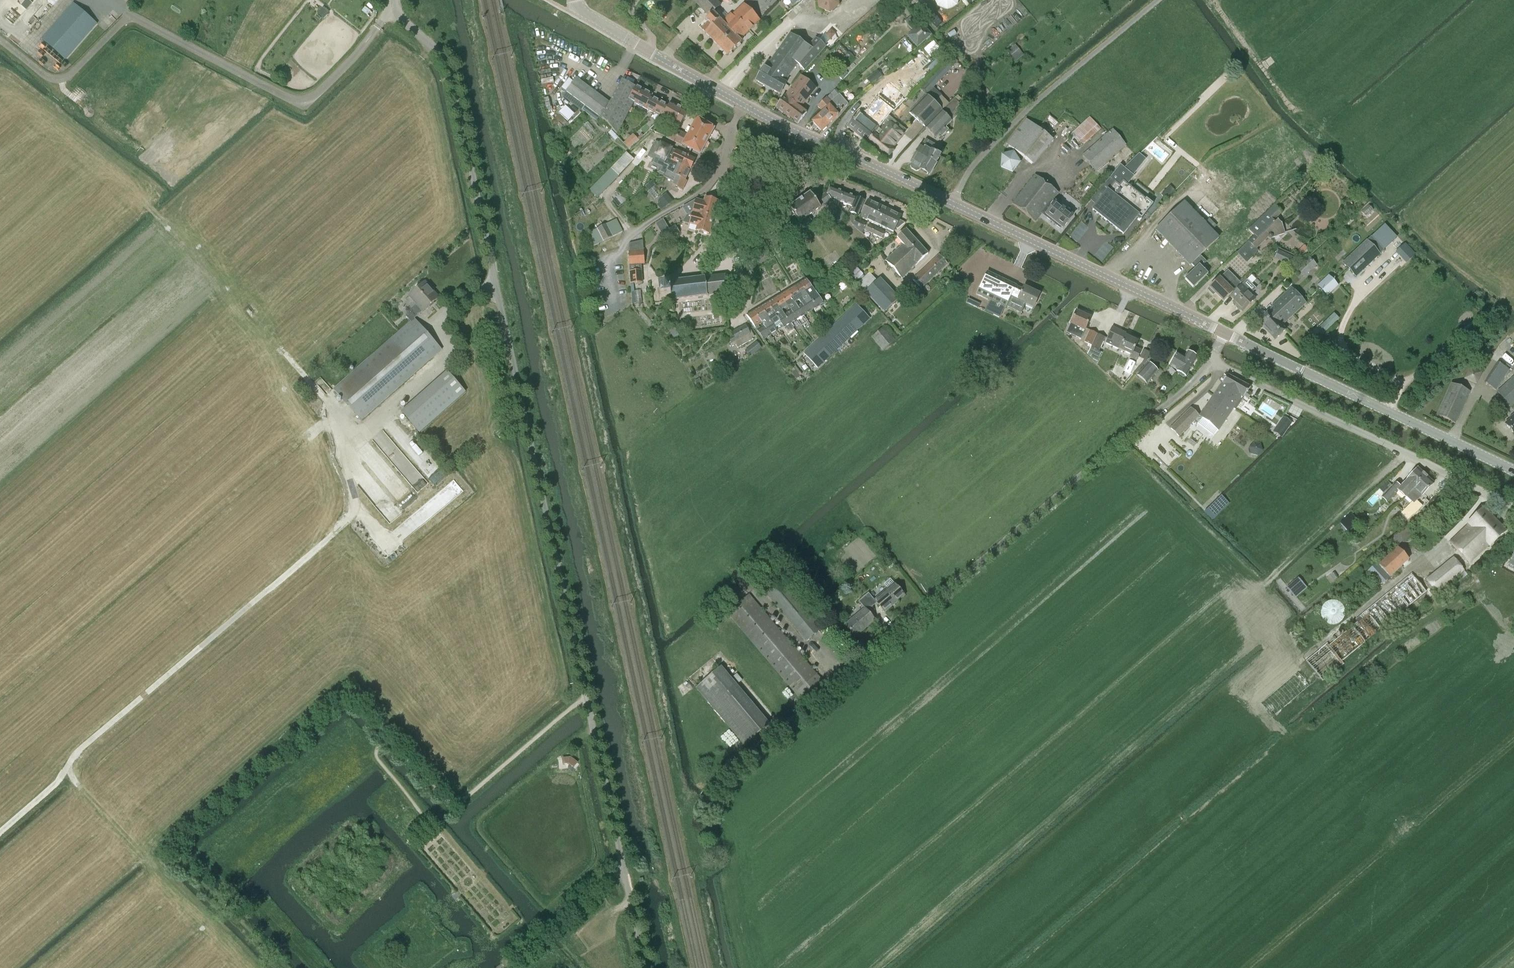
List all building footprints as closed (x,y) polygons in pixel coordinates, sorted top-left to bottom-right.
[(21,5),(26,10),(31,4),(26,0),(25,0),(21,5)] [(709,17),(713,13),(720,6),(714,0),(693,0),(709,17)] [(838,0),(816,0),(817,9),(829,14),(839,6),(838,0)] [(938,6),(948,9),(957,5),(959,0),(935,0),(938,6)] [(65,60),(97,24),(74,4),(43,40),(65,60)] [(713,13),(709,17),(705,21),(708,23),(702,29),(705,33),(728,56),(741,42),(739,40),(760,19),(744,4),(733,15),(731,13),(722,22),(713,13)] [(323,18),(327,13),(322,10),(319,14),(323,18)] [(910,17),(904,22),(911,31),(918,25),(910,17)] [(921,25),(916,30),(909,37),(917,46),(929,35),(921,25)] [(831,38),(837,33),(832,28),(827,34),(831,38)] [(805,70),(825,47),(816,38),(808,46),(790,33),(770,62),(768,61),(763,70),(762,70),(757,80),(756,80),(756,81),(780,95),(786,84),(784,83),(788,77),(790,79),(792,77),(790,75),(798,64),(805,70)] [(1015,47),(1009,53),(1016,61),(1023,55),(1015,47)] [(943,67),(920,87),(925,93),(948,73),(943,67)] [(969,76),(972,80),(976,77),(979,74),(976,70),(969,76)] [(881,76),(877,71),(866,79),(870,85),(881,76)] [(801,107),(809,97),(812,93),(813,94),(817,89),(801,75),(785,96),(785,95),(775,109),(782,114),(783,113),(797,124),(807,112),(801,107)] [(628,100),(635,87),(623,81),(610,104),(577,79),(567,92),(585,106),(599,116),(600,117),(613,131),(617,135),(634,103),(628,100)] [(628,100),(634,103),(653,113),(660,102),(651,97),(652,96),(635,87),(628,100)] [(934,87),(925,96),(909,114),(925,129),(950,103),(934,87)] [(847,127),(867,143),(878,128),(885,120),(888,116),(892,111),(893,112),(904,102),(897,94),(886,105),(878,99),(864,115),(859,111),(847,127)] [(838,116),(848,105),(838,95),(833,98),(830,95),(817,107),(823,112),(812,122),(821,131),(838,116)] [(965,108),(955,98),(950,103),(925,129),(935,139),(939,135),(941,137),(948,130),(946,128),(965,108)] [(669,106),(660,102),(653,113),(680,127),(688,113),(670,103),(669,106)] [(566,106),(559,114),(568,122),(575,114),(566,106)] [(582,111),(595,120),(599,116),(585,106),(582,111)] [(880,130),(878,128),(867,143),(887,159),(894,150),(892,149),(907,131),(888,116),(885,120),(887,122),(880,130)] [(1052,132),(1058,121),(1048,116),(1041,129),(1046,132),(1047,129),(1052,132)] [(1089,117),(1067,137),(1079,149),(1100,129),(1089,117)] [(696,118),(689,133),(707,142),(713,129),(696,118)] [(1031,165),(1050,140),(1026,119),(1006,145),(1031,165)] [(707,142),(689,133),(687,136),(672,128),(667,139),(682,146),(683,146),(700,155),(704,148),(706,148),(708,143),(706,143),(707,142)] [(1095,171),(1125,145),(1112,130),(1082,156),(1095,171)] [(629,150),(639,140),(633,134),(623,143),(629,150)] [(939,156),(943,150),(924,140),(921,146),(911,164),(912,164),(910,166),(911,168),(916,171),(919,170),(920,168),(920,169),(920,170),(930,175),(940,156),(939,156)] [(678,165),(689,169),(690,169),(695,159),(676,150),(676,151),(656,141),(654,143),(648,156),(668,166),(663,177),(671,181),(678,165)] [(1000,155),(1000,168),(1012,174),(1021,163),(1013,152),(1000,155)] [(598,199),(634,160),(626,153),(610,169),(610,168),(589,190),(598,199)] [(1139,154),(1133,160),(1139,165),(1145,157),(1140,153),(1139,154)] [(683,182),(689,169),(678,165),(671,181),(673,182),(672,185),(682,190),(685,183),(683,182)] [(1114,182),(1093,210),(1123,235),(1138,217),(1141,219),(1153,205),(1128,185),(1134,177),(1120,166),(1110,178),(1114,182)] [(1063,229),(1072,217),(1055,204),(1052,208),(1049,206),(1058,194),(1035,176),(1013,205),(1036,223),(1043,213),(1046,216),(1063,229)] [(652,182),(645,187),(650,192),(656,187),(652,182)] [(829,187),(826,194),(832,200),(838,207),(840,203),(852,207),(850,212),(857,216),(864,200),(829,187)] [(660,203),(656,205),(661,211),(673,203),(666,194),(658,201),(660,203)] [(832,200),(826,194),(825,194),(815,201),(809,194),(789,208),(799,223),(801,222),(804,226),(811,221),(808,217),(811,215),(811,216),(813,214),(832,200)] [(704,202),(696,200),(686,206),(690,213),(693,212),(699,214),(699,213),(713,217),(717,203),(718,201),(705,198),(704,201),(705,201),(704,202)] [(867,220),(875,204),(868,200),(861,217),(867,220)] [(1209,219),(1204,223),(1184,203),(1156,231),(1190,265),(1191,264),(1200,256),(1218,238),(1212,231),(1216,226),(1209,219)] [(882,207),(875,204),(867,220),(875,224),(882,207)] [(1254,236),(1243,246),(1236,253),(1246,263),(1258,252),(1255,249),(1269,236),(1272,239),(1284,234),(1281,224),(1276,226),(1273,222),(1282,214),(1274,206),(1249,230),(1254,236)] [(882,207),(875,224),(880,227),(888,210),(882,207)] [(837,209),(832,214),(839,221),(844,216),(837,209)] [(888,210),(880,227),(879,228),(886,231),(895,213),(888,210)] [(693,212),(690,213),(687,215),(683,222),(698,226),(697,228),(697,227),(696,230),(709,234),(709,232),(713,217),(699,213),(699,214),(693,212)] [(895,213),(886,231),(883,238),(885,239),(888,233),(892,234),(894,233),(896,229),(898,229),(905,223),(900,221),(902,216),(895,213)] [(852,225),(855,219),(850,216),(847,218),(852,225)] [(657,222),(662,232),(670,228),(665,218),(657,222)] [(586,234),(593,246),(622,232),(616,219),(586,234)] [(861,222),(855,219),(852,225),(859,228),(861,222)] [(872,234),(875,228),(868,225),(865,231),(872,234)] [(875,228),(872,234),(877,236),(878,236),(880,230),(875,228)] [(663,242),(674,235),(671,229),(659,236),(663,242)] [(878,236),(877,236),(873,245),(875,248),(878,245),(881,238),(882,239),(885,233),(880,230),(878,236)] [(927,254),(905,230),(897,238),(903,244),(885,261),(902,278),(927,254)] [(1370,238),(1341,264),(1355,279),(1380,256),(1380,255),(1383,252),(1370,238)] [(1406,244),(1397,253),(1407,264),(1416,255),(1406,244)] [(644,250),(629,251),(630,264),(645,263),(644,250)] [(1274,259),(1287,265),(1291,256),(1278,250),(1274,259)] [(921,289),(948,265),(939,256),(913,280),(921,289)] [(1200,256),(1191,264),(1196,268),(1185,279),(1194,288),(1208,274),(1201,267),(1206,262),(1200,256)] [(1301,272),(1309,280),(1321,268),(1313,260),(1301,272)] [(631,283),(642,282),(641,270),(630,271),(631,283)] [(1223,301),(1240,284),(1227,271),(1219,279),(1219,278),(1209,288),(1210,288),(1209,289),(1213,294),(1214,293),(1223,301)] [(1005,306),(1021,314),(1025,305),(1032,308),(1039,293),(1023,286),(1021,290),(1014,287),(1015,285),(987,272),(976,295),(989,301),(984,311),(1000,318),(1005,306)] [(708,295),(724,293),(727,293),(728,295),(729,294),(728,292),(732,288),(734,288),(734,286),(732,286),(732,280),(733,280),(732,278),(730,279),(726,275),(727,274),(726,273),(724,275),(705,277),(705,276),(669,281),(669,286),(659,287),(661,297),(671,296),(671,300),(708,295)] [(880,278),(876,281),(864,293),(884,313),(899,299),(880,278)] [(821,296),(818,298),(807,279),(801,283),(813,304),(816,309),(820,306),(821,308),(824,305),(825,302),(821,296)] [(1256,289),(1246,279),(1230,296),(1235,300),(1233,302),(1242,311),(1255,299),(1250,294),(1256,289)] [(1327,286),(1331,291),(1337,285),(1333,281),(1327,286)] [(441,350),(416,321),(414,318),(422,311),(423,311),(438,298),(424,282),(422,284),(419,283),(415,287),(415,290),(409,296),(417,305),(405,315),(410,321),(333,389),(361,420),(441,350)] [(1322,282),(1316,287),(1321,292),(1327,287),(1322,282)] [(813,304),(801,283),(794,287),(807,309),(809,313),(816,309),(813,304)] [(794,287),(787,291),(801,314),(803,316),(809,313),(807,309),(794,287)] [(1282,325),(1305,304),(1291,288),(1272,306),(1273,307),(1258,322),(1275,340),(1286,329),(1282,325)] [(801,314),(787,291),(780,295),(796,320),(803,316),(801,314)] [(780,295),(774,299),(789,324),(796,320),(780,295)] [(774,299),(767,303),(783,328),(789,324),(774,299)] [(783,328),(767,303),(760,307),(776,333),(783,328)] [(1251,314),(1259,320),(1267,309),(1259,303),(1251,314)] [(850,309),(864,324),(870,319),(855,304),(850,309)] [(776,333),(760,307),(754,311),(770,336),(776,333)] [(850,309),(844,314),(858,330),(864,324),(850,309)] [(770,336),(754,311),(748,315),(757,331),(762,341),(770,336)] [(1081,339),(1090,317),(1076,311),(1071,323),(1067,333),(1081,339)] [(1332,313),(1319,325),(1324,331),(1338,318),(1336,316),(1336,314),(1334,314),(1332,313)] [(858,330),(844,314),(839,319),(852,335),(858,330)] [(839,319),(832,326),(847,341),(852,335),(839,319)] [(749,332),(746,325),(731,333),(733,336),(728,339),(731,344),(730,344),(732,347),(735,345),(737,348),(753,340),(752,338),(754,337),(751,330),(749,332)] [(847,341),(832,326),(826,331),(841,346),(847,341)] [(871,337),(883,351),(895,340),(883,326),(871,337)] [(1132,336),(1112,327),(1105,343),(1130,355),(1129,357),(1135,360),(1140,351),(1134,348),(1137,342),(1131,339),(1132,336)] [(1091,345),(1097,333),(1090,330),(1084,342),(1091,345)] [(826,331),(820,337),(835,352),(841,346),(826,331)] [(1105,337),(1097,333),(1091,345),(1090,347),(1098,351),(1105,337)] [(835,352),(820,337),(815,342),(829,357),(835,352)] [(761,348),(756,342),(748,348),(753,354),(761,348)] [(815,342),(809,348),(824,363),(829,357),(815,342)] [(824,363),(809,348),(803,354),(817,369),(824,363)] [(1142,349),(1140,356),(1148,359),(1150,352),(1142,349)] [(1177,353),(1169,366),(1176,370),(1176,371),(1178,372),(1177,374),(1183,378),(1184,376),(1186,377),(1197,357),(1187,352),(1184,357),(1177,353)] [(1137,375),(1146,383),(1157,371),(1148,363),(1137,375)] [(1485,384),(1497,391),(1510,371),(1499,363),(1485,384)] [(1466,379),(1477,384),(1483,371),(1471,366),(1466,379)] [(465,392),(451,377),(447,372),(401,412),(420,432),(465,392)] [(1247,399),(1251,394),(1247,391),(1250,387),(1227,375),(1200,414),(1199,416),(1218,429),(1237,402),(1239,403),(1244,397),(1247,399)] [(1513,404),(1513,377),(1497,392),(1510,407),(1513,404)] [(1455,424),(1469,393),(1451,385),(1437,416),(1455,424)] [(1193,407),(1171,429),(1178,436),(1199,416),(1200,414),(1193,407)] [(1505,425),(1513,435),(1513,417),(1505,425)] [(1284,418),(1273,432),(1281,438),(1291,423),(1284,418)] [(367,442),(360,449),(367,456),(374,449),(367,442)] [(1254,442),(1249,447),(1251,454),(1257,455),(1262,450),(1260,443),(1254,442)] [(1401,486),(1400,488),(1397,491),(1405,499),(1406,498),(1406,497),(1410,493),(1409,493),(1413,488),(1424,475),(1417,468),(1406,481),(1401,486)] [(1433,483),(1424,475),(1413,488),(1409,493),(1410,493),(1406,497),(1406,498),(1411,502),(1400,514),(1407,520),(1412,515),(1413,515),(1421,507),(1416,501),(1421,495),(1422,496),(1433,483)] [(1397,491),(1400,488),(1394,483),(1388,490),(1381,498),(1387,503),(1393,495),(1397,491)] [(1207,509),(1213,515),(1215,517),(1228,504),(1220,496),(1207,509)] [(1490,546),(1506,531),(1484,507),(1467,523),(1468,524),(1450,542),(1469,564),(1489,545),(1490,546)] [(1346,518),(1341,522),(1347,529),(1353,524),(1346,518)] [(364,525),(359,528),(369,545),(375,541),(364,525)] [(1414,533),(1408,525),(1390,538),(1396,546),(1414,533)] [(407,540),(412,545),(424,532),(419,528),(407,540)] [(1390,577),(1409,559),(1397,548),(1379,566),(1390,577)] [(1467,575),(1464,570),(1453,558),(1426,580),(1437,592),(1459,574),(1463,579),(1467,575)] [(1381,585),(1390,578),(1376,563),(1367,571),(1381,585)] [(806,642),(821,629),(774,574),(759,586),(806,642)] [(1412,574),(1370,609),(1356,620),(1358,623),(1329,647),(1327,644),(1307,661),(1323,681),(1344,664),(1342,661),(1426,591),(1412,574)] [(1297,579),(1285,589),(1290,596),(1303,585),(1297,579)] [(863,598),(871,608),(876,604),(884,613),(904,597),(893,584),(874,601),(868,594),(863,598)] [(823,684),(816,676),(748,596),(728,613),(803,701),(813,692),(817,696),(822,692),(818,688),(823,684)] [(871,608),(863,598),(858,602),(864,609),(844,626),(855,638),(874,622),(866,613),(871,608)] [(1319,611),(1319,613),(1319,615),(1319,617),(1320,619),(1321,620),(1322,621),(1324,623),(1325,624),(1327,624),(1329,625),(1331,625),(1333,625),(1335,624),(1337,623),(1338,622),(1339,621),(1341,620),(1342,618),(1342,616),(1343,614),(1343,613),(1342,611),(1342,610),(1342,608),(1340,606),(1339,605),(1338,604),(1336,602),(1334,602),(1331,601),(1328,601),(1325,602),(1323,604),(1322,605),(1321,606),(1320,608),(1319,611)] [(696,688),(742,743),(745,746),(769,725),(721,668),(696,688)] [(1297,674),(1261,704),(1274,718),(1309,688),(1297,674)] [(562,759),(563,765),(569,764),(573,768),(577,763),(571,758),(562,759)]
